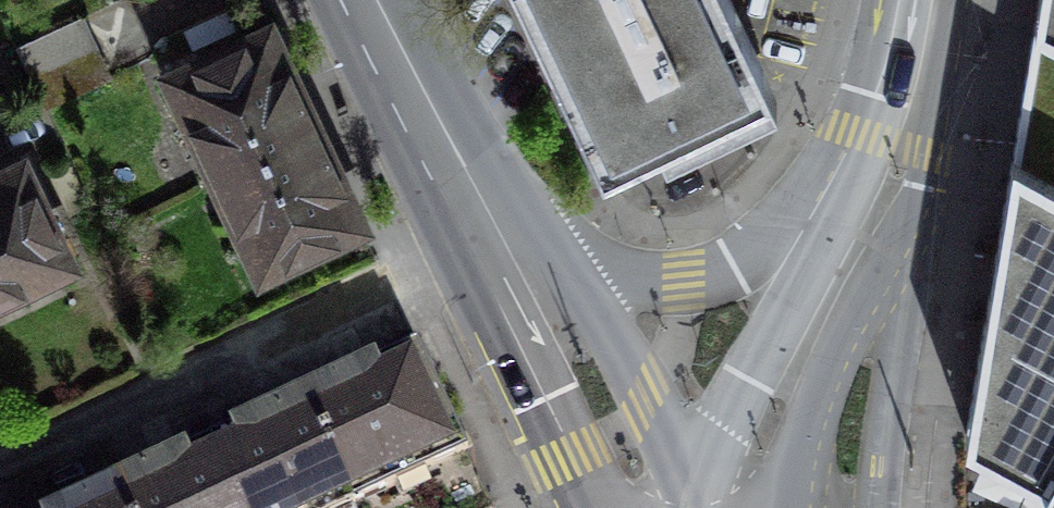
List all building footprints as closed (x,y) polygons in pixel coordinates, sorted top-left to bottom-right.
[(605,161),(765,85),(725,0),(529,0),(535,12),(605,161)] [(966,427),(1053,474),(1053,0),(1036,0),(966,427)] [(99,41),(93,27),(25,55),(48,111),(117,83),(109,65),(99,41)] [(294,72),(273,28),(162,79),(254,276),(365,225),(341,174),(294,72)] [(19,167),(0,176),(0,303),(72,271),(19,167)] [(419,354),(382,372),(306,407),(211,452),(108,500),(90,507),(368,507),(471,457),(419,354)]
